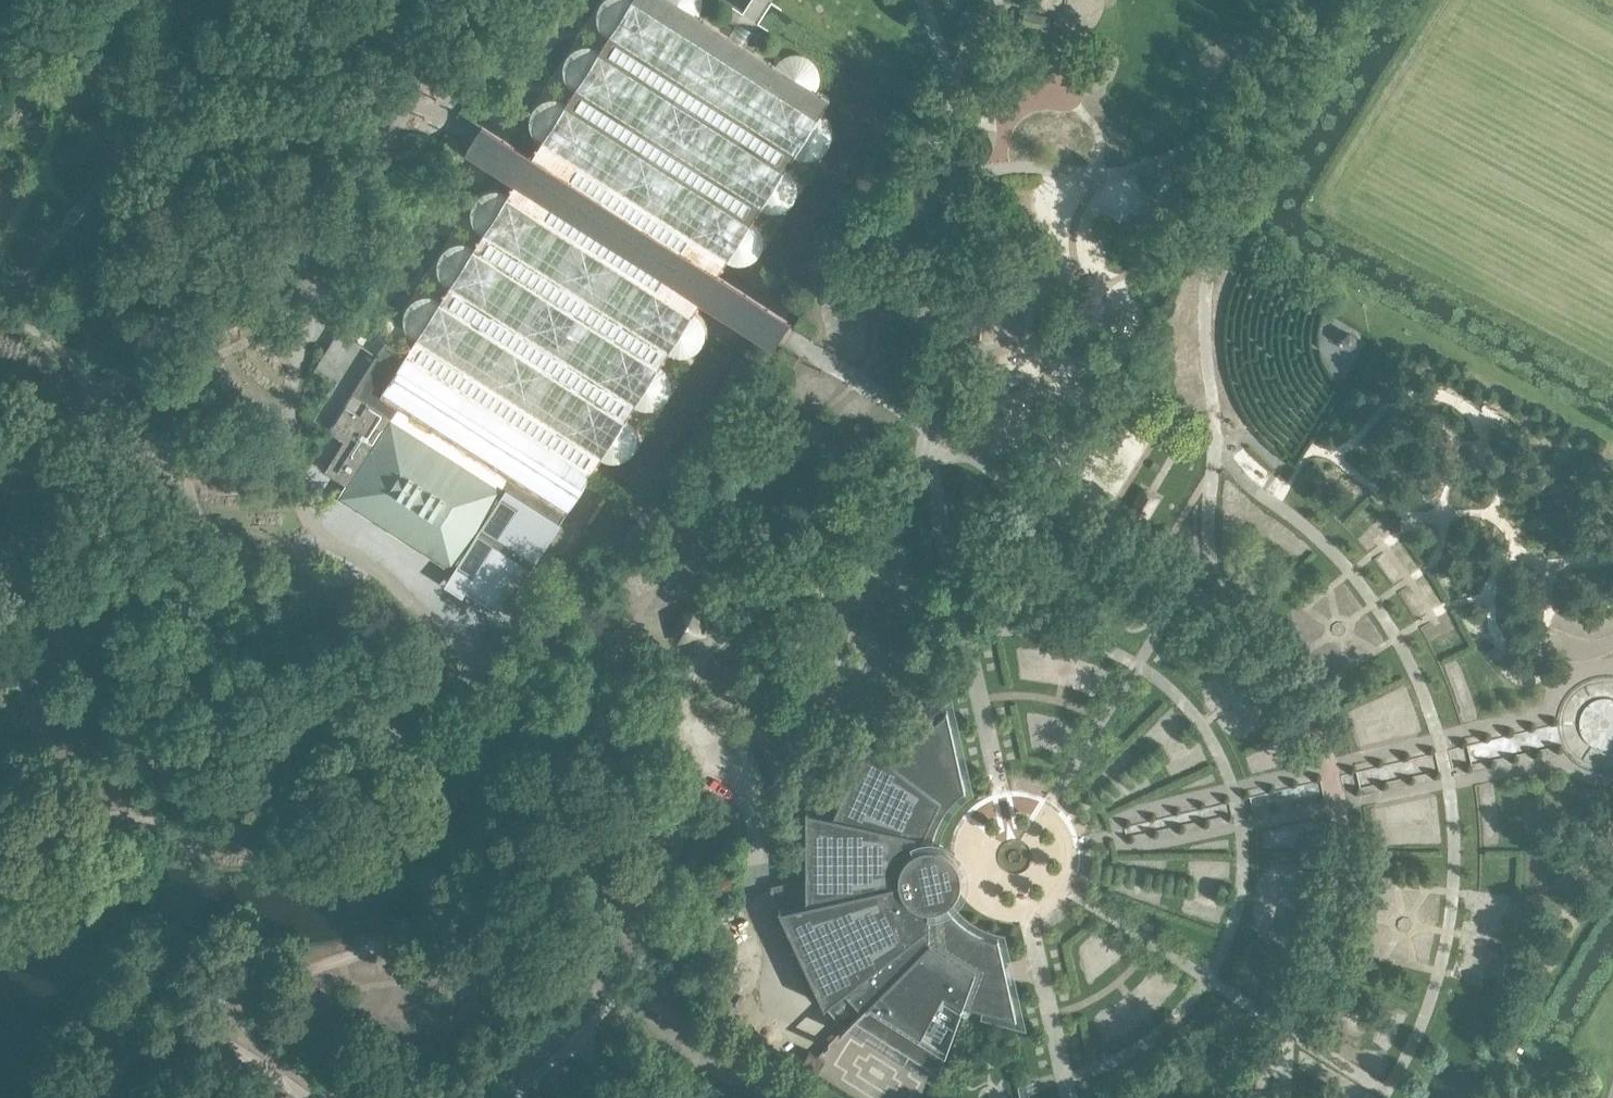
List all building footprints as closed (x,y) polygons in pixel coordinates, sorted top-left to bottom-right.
[(325,470),(347,484),(340,496),(453,568),(460,556),(478,568),(492,546),(499,550),(510,557),(496,579),(515,591),(565,512),(598,462),(604,464),(614,464),(620,463),(626,459),(629,456),(632,452),(633,448),(635,445),(635,438),(630,424),(624,419),(631,407),(639,410),(648,410),(657,407),(663,403),(668,395),(669,388),(669,381),(666,374),(665,371),(658,365),(665,354),(673,357),(682,357),(688,356),(694,352),(697,350),(700,345),(703,341),(704,337),(704,332),(702,325),(697,318),(691,312),(702,295),(709,299),(715,290),(721,280),(715,276),(724,261),(732,264),(741,265),(747,263),(753,260),(758,255),(759,252),(762,245),(763,238),(761,232),(758,225),(751,219),(759,208),(766,211),(775,211),(782,209),(787,206),(792,201),(795,195),(796,188),(796,182),(794,175),(792,171),(786,166),(792,155),(800,158),(815,157),(822,152),(829,142),(830,135),(830,129),(827,122),(824,117),(819,113),(829,97),(817,90),(819,86),(821,82),(821,77),(821,72),(819,67),(817,62),(814,59),(812,58),(808,55),(807,54),(805,53),(801,52),(794,52),(791,52),(787,53),(783,55),(780,58),(778,60),(775,63),(744,44),(750,35),(741,29),(734,24),(729,34),(698,14),(701,6),(701,0),(600,0),(597,6),(595,9),(595,16),(596,23),(598,26),(601,31),(603,32),(607,35),(599,47),(595,45),(590,43),(584,43),(581,43),(575,45),(571,47),(568,50),(565,53),(563,55),(562,59),(561,63),(560,70),(562,76),(563,80),(565,83),(572,89),(565,100),(556,96),(546,96),(538,99),(532,104),(527,112),(526,116),(526,122),(527,129),(531,136),(537,142),(528,156),(524,154),(518,162),(511,173),(515,175),(505,191),(496,188),(492,187),(487,187),(478,191),(474,194),(471,198),(466,207),(466,211),(466,214),(467,221),(469,224),(471,228),(478,233),(470,245),(461,241),(446,241),(443,244),(440,246),(439,248),(436,251),(433,257),(432,261),(432,271),(434,276),(436,281),(440,284),(443,287),(436,297),(428,293),(418,293),(407,298),(400,306),(398,313),(398,323),(401,330),(403,333),(409,339),(399,354),(382,343),(328,429),(344,439),(325,470)] [(1026,7),(1020,27),(1046,34),(1051,14),(1026,7)] [(987,300),(987,291),(969,291),(969,331),(991,331),(991,300),(987,300)] [(363,370),(375,350),(339,327),(315,364),(340,380),(352,363),(363,370)] [(672,627),(677,642),(706,633),(697,603),(682,607),(672,627)] [(832,995),(852,1016),(824,1044),(825,1046),(855,1016),(937,1068),(934,1076),(936,1077),(963,1002),(1013,1016),(1014,1017),(1016,1017),(997,936),(996,936),(997,937),(984,934),(972,928),(962,921),(952,912),(944,902),(949,899),(952,895),(956,891),(958,886),(960,881),(960,875),(960,870),(959,865),(957,860),(954,855),(950,851),(946,848),(941,845),(936,843),(931,843),(934,830),(939,818),(945,807),(953,797),(963,788),(963,789),(965,789),(946,708),(945,708),(945,710),(889,758),(868,742),(869,740),(867,739),(833,814),(807,808),(807,806),(806,806),(806,900),(781,906),(780,904),(778,905),(824,1003),(832,995)] [(824,1058),(809,1049),(800,1064),(815,1073),(824,1058)]
